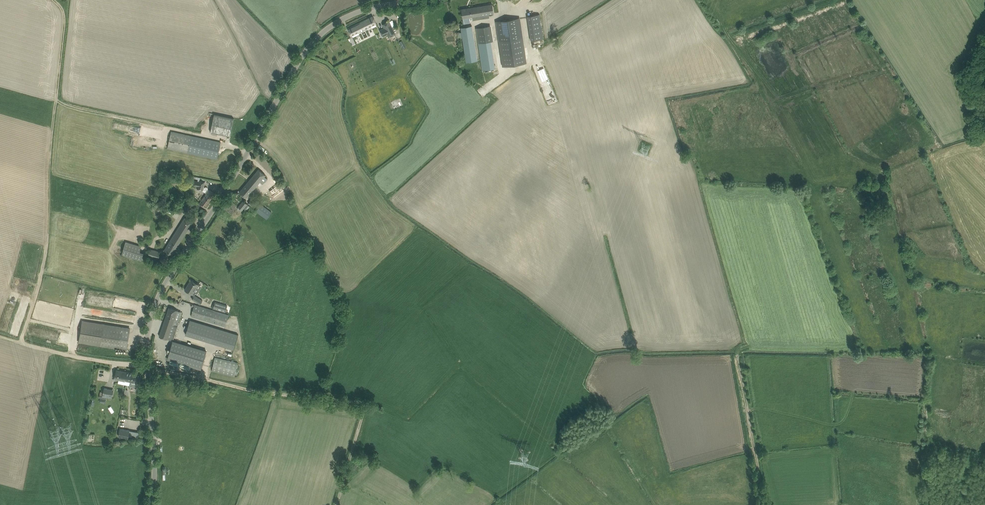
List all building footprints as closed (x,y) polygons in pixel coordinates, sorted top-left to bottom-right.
[(472,17),(481,15),(494,13),(492,4),(471,8),(472,17)] [(469,17),(472,17),(471,8),(462,9),(463,18),(464,24),(470,23),(469,17)] [(543,39),(540,14),(528,16),(531,41),(543,39)] [(352,35),(376,23),(373,16),(348,28),(352,35)] [(519,18),(497,21),(503,66),(526,63),(519,18)] [(396,34),(389,21),(382,24),(384,28),(380,30),(383,37),(387,34),(389,38),(396,34)] [(472,26),(461,27),(466,62),(477,60),(472,26)] [(489,26),(476,28),(483,70),(496,68),(489,26)] [(230,136),(234,118),(214,114),(211,132),(230,136)] [(217,159),(221,142),(171,132),(168,148),(217,159)] [(259,169),(239,192),(243,195),(246,198),(260,182),(263,184),(264,183),(265,183),(268,179),(264,176),(266,175),(259,169)] [(205,181),(200,180),(199,181),(194,180),(193,185),(198,186),(198,189),(203,190),(203,191),(206,194),(199,203),(205,207),(215,194),(209,189),(209,190),(204,187),(205,181)] [(279,184),(270,191),(274,197),(284,189),(279,184)] [(243,210),(248,204),(243,200),(238,207),(243,210)] [(267,219),(272,212),(261,204),(256,211),(267,219)] [(172,254),(193,221),(185,217),(165,250),(172,254)] [(142,260),(144,252),(140,251),(142,246),(126,241),(122,254),(142,260)] [(158,260),(161,252),(150,249),(148,256),(158,260)] [(192,294),(199,284),(191,279),(185,290),(189,292),(192,294)] [(201,304),(203,300),(194,295),(192,299),(201,304)] [(213,303),(212,307),(213,308),(213,309),(225,312),(227,308),(215,304),(213,303)] [(225,326),(229,315),(195,305),(191,316),(225,326)] [(178,322),(178,321),(175,319),(178,310),(169,307),(159,336),(173,341),(179,322),(178,322)] [(186,334),(234,349),(238,335),(190,320),(186,334)] [(127,349),(130,329),(103,324),(82,321),(79,341),(100,345),(127,349)] [(173,341),(168,359),(201,369),(207,351),(173,341)] [(235,377),(238,363),(215,357),(212,371),(235,377)] [(126,380),(127,377),(126,377),(127,371),(116,370),(115,374),(115,378),(119,379),(126,380)] [(139,388),(141,374),(127,371),(126,377),(127,377),(126,380),(130,381),(130,385),(129,386),(134,387),(139,388)] [(112,398),(114,390),(104,388),(103,392),(100,391),(99,395),(100,395),(99,398),(100,398),(99,402),(106,403),(107,397),(112,398)] [(128,438),(130,430),(120,428),(118,436),(128,438)] [(177,438),(177,441),(181,441),(186,442),(192,443),(193,439),(194,434),(190,433),(188,433),(188,434),(178,432),(177,438)] [(190,454),(189,458),(202,462),(203,458),(190,454)] [(171,467),(169,476),(177,477),(177,476),(180,477),(181,471),(178,471),(179,466),(182,467),(183,459),(178,458),(178,457),(173,456),(172,464),(171,464),(170,467),(171,467)]
